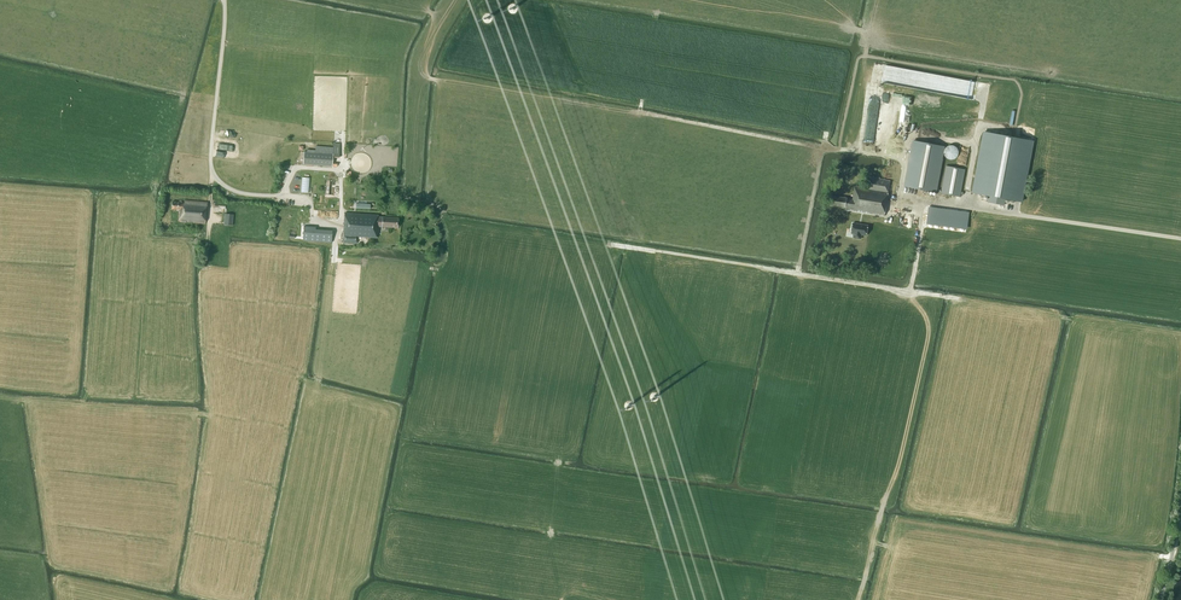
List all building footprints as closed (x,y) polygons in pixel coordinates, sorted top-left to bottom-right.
[(881,120),(882,95),(867,94),(866,119),(881,120)] [(985,132),(973,193),(989,196),(988,202),(1004,205),(1005,199),(1021,202),(1033,141),(985,132)] [(915,141),(906,186),(936,192),(944,147),(915,141)] [(945,149),(944,152),(945,154),(946,156),(948,158),(951,159),(953,159),(955,158),(957,156),(959,154),(959,152),(959,149),(957,147),(955,145),(953,145),(951,145),(948,145),(946,147),(945,149)] [(304,151),(303,164),(332,166),(333,154),(304,151)] [(946,165),(941,193),(960,196),(965,169),(946,165)] [(303,176),(303,192),(311,192),(312,177),(303,176)] [(852,199),(840,197),(831,195),(830,197),(829,205),(845,207),(845,210),(884,216),(888,197),(890,181),(871,177),(869,188),(855,185),(855,187),(854,187),(853,197),(852,199)] [(179,221),(206,223),(207,202),(205,202),(187,201),(187,199),(184,199),(184,202),(181,202),(181,200),(179,200),(179,202),(172,201),(171,209),(180,209),(179,221)] [(235,224),(235,213),(226,213),(226,224),(235,224)] [(343,236),(343,243),(357,243),(357,236),(377,238),(377,226),(398,227),(399,218),(382,217),(378,217),(378,215),(344,213),(343,236)] [(903,218),(903,224),(909,225),(909,220),(913,220),(913,214),(910,213),(910,219),(903,218)] [(861,235),(863,225),(848,222),(846,232),(849,233),(848,237),(855,238),(856,234),(861,235)] [(316,227),(304,226),(303,240),(315,241),(316,227)] [(334,245),(335,234),(321,232),(320,242),(334,245)] [(696,373),(691,400),(696,401),(701,374),(696,373)]
